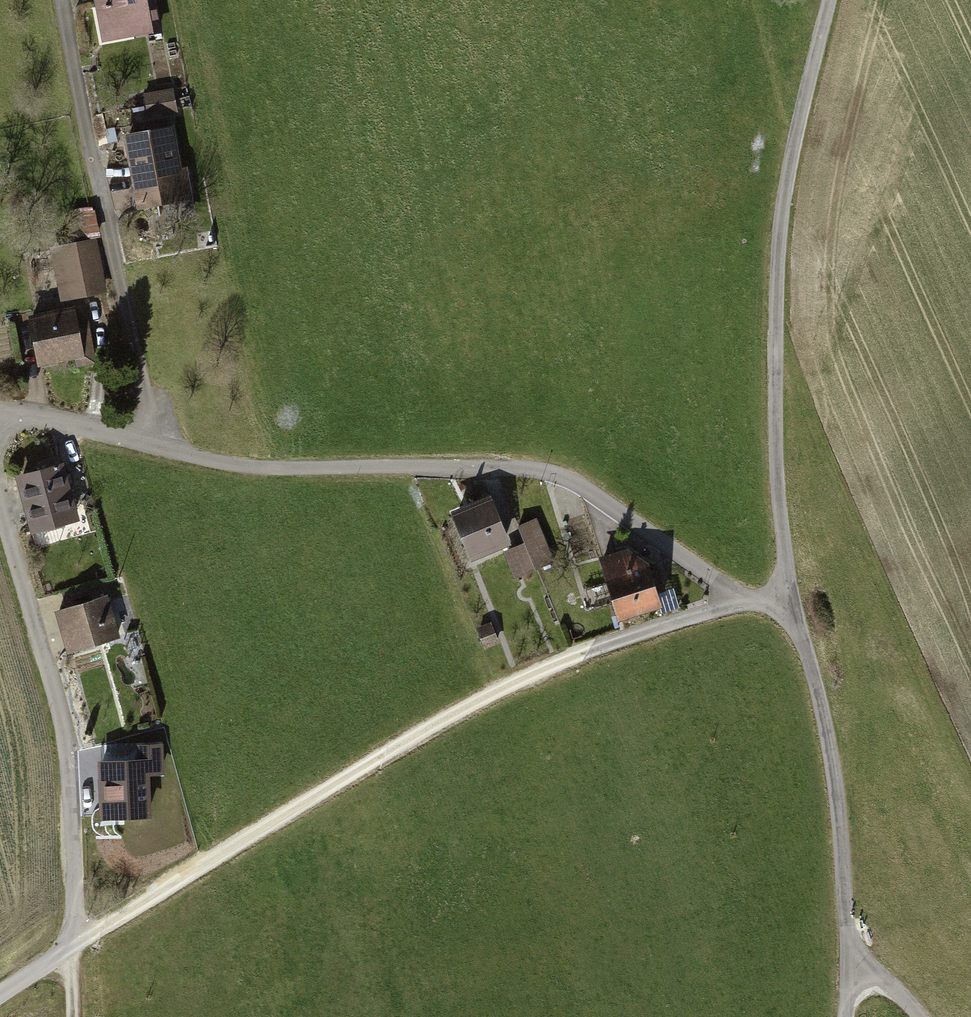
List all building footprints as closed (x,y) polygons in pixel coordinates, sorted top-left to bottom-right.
[(100,45),(161,34),(155,0),(92,0),(100,45)] [(173,90),(143,95),(147,119),(177,114),(173,90)] [(175,129),(123,139),(137,210),(192,200),(186,169),(183,169),(175,129)] [(99,243),(51,252),(61,303),(109,293),(99,243)] [(73,313),(28,322),(38,372),(95,360),(87,323),(76,325),(73,313)] [(63,467),(15,481),(32,538),(80,524),(67,482),(63,467)] [(479,506),(452,517),(472,566),(509,550),(490,502),(479,506)] [(525,546),(504,554),(514,580),(554,564),(537,522),(518,529),(525,546)] [(628,552),(598,562),(618,625),(661,611),(656,597),(666,593),(662,581),(659,571),(649,575),(646,565),(628,552)] [(111,600),(55,617),(68,659),(124,642),(111,600)] [(147,750),(97,753),(101,808),(101,814),(150,811),(147,750)]
